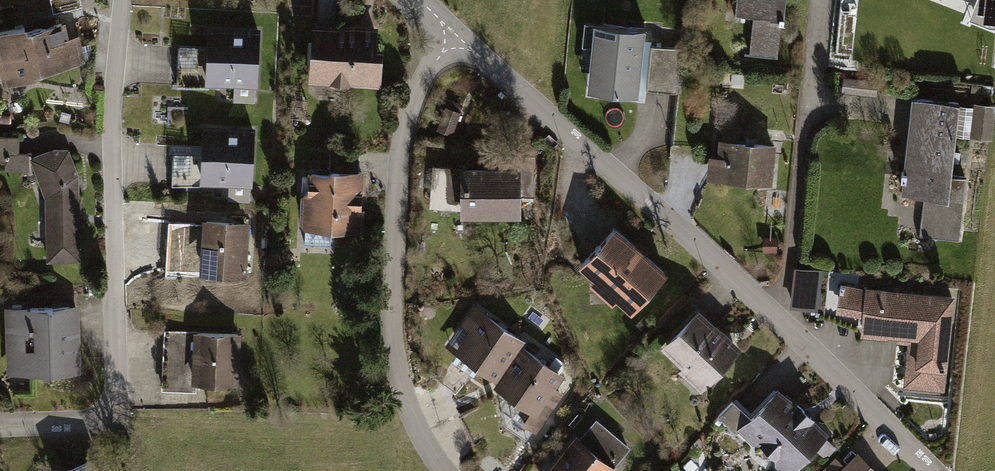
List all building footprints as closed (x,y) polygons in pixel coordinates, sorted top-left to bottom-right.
[(730,15),(754,19),(748,55),(779,60),(789,0),(733,0),(730,15)] [(975,14),(991,21),(994,22),(994,0),(981,0),(975,14)] [(0,40),(0,51),(8,88),(91,70),(84,42),(67,46),(63,26),(0,40)] [(650,34),(590,27),(582,103),(642,110),(650,34)] [(383,30),(314,28),(312,90),(381,93),(383,30)] [(265,35),(210,30),(204,89),(259,94),(265,35)] [(911,98),(898,205),(923,208),(920,236),(961,241),(968,185),(955,183),(960,144),(994,148),(994,143),(994,109),(911,98)] [(258,132),(204,128),(200,189),(253,193),(258,132)] [(23,160),(21,131),(0,133),(0,161),(23,160)] [(777,151),(722,146),(721,162),(712,161),(709,185),(773,192),(777,151)] [(46,199),(48,267),(82,268),(81,188),(70,155),(33,163),(46,199)] [(527,176),(466,175),(465,227),(526,228),(527,176)] [(369,179),(306,178),(305,238),(368,239),(369,179)] [(251,227),(204,224),(201,276),(248,279),(251,227)] [(670,279),(617,233),(581,275),(633,321),(670,279)] [(956,295),(810,280),(806,314),(861,329),(859,345),(904,350),(900,396),(946,400),(956,295)] [(520,340),(474,308),(449,344),(496,375),(520,340)] [(83,309),(6,311),(8,380),(85,379),(83,309)] [(701,312),(660,354),(702,396),(744,355),(701,312)] [(243,338),(168,334),(165,390),(239,394),(243,338)] [(559,374),(523,349),(498,385),(516,397),(511,403),(513,414),(533,428),(558,393),(550,388),(559,374)] [(834,439),(781,390),(752,423),(733,406),(720,420),(775,470),(804,470),(834,439)] [(549,470),(619,470),(635,452),(601,423),(584,442),(578,437),(549,470)] [(859,460),(849,470),(870,470),(859,460)]
